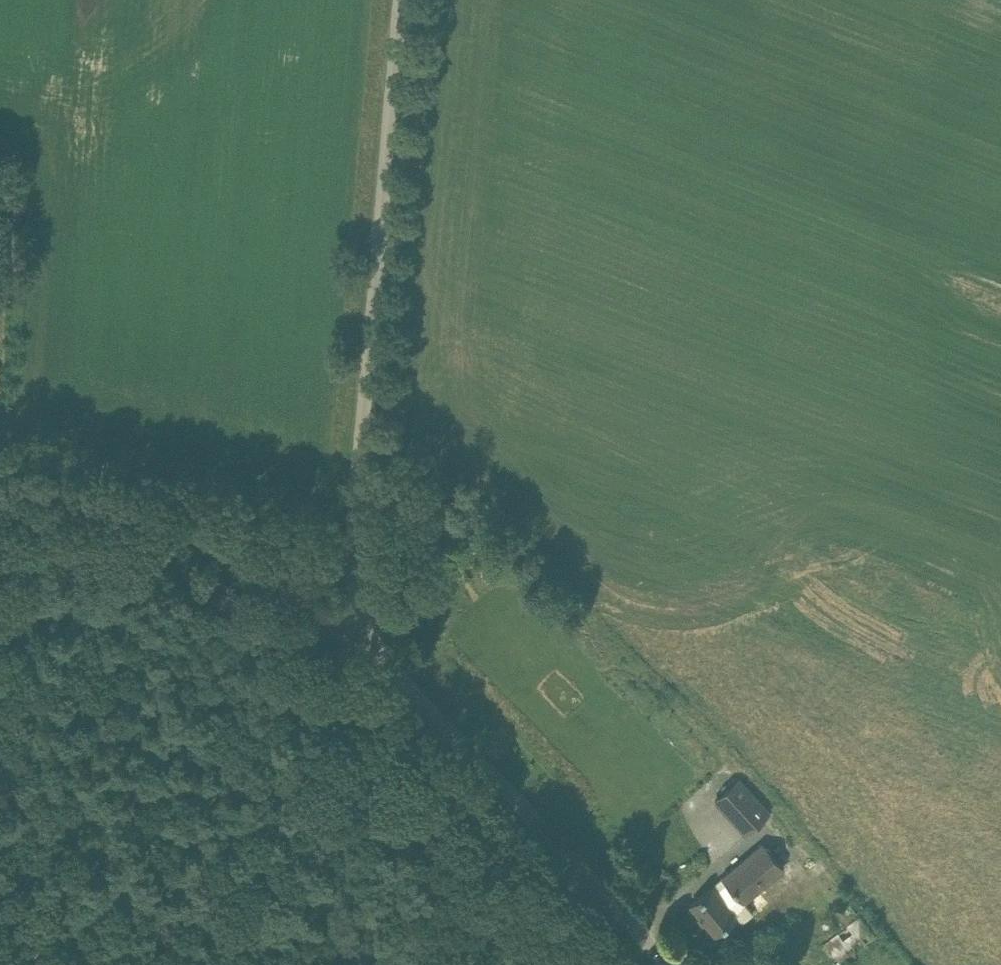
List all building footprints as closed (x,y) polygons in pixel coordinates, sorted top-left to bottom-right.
[(739,776),(714,798),(745,832),(770,810),(739,776)] [(715,933),(723,926),(736,915),(743,922),(753,913),(743,901),(781,868),(761,844),(723,876),(724,877),(712,887),(711,886),(691,904),(715,933)] [(832,964),(851,964),(881,939),(860,915),(819,950),(832,964)]
